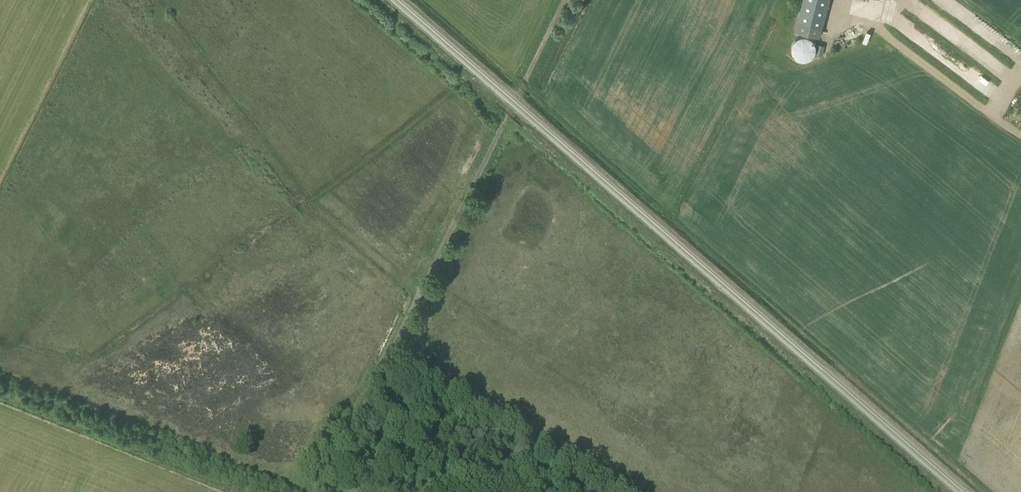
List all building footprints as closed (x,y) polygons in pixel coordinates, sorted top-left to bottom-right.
[(827,0),(802,0),(797,25),(821,29),(827,0)] [(841,36),(845,44),(863,36),(859,28),(841,36)] [(803,60),(806,60),(809,59),(812,56),(814,54),(816,51),(816,48),(816,46),(815,44),(814,42),(812,40),(811,39),(810,38),(808,37),(804,36),(803,36),(801,36),(798,37),(795,39),(793,41),(792,44),(791,46),(791,49),(791,52),(793,54),(794,57),(797,59),(800,60),(803,60)] [(819,40),(817,51),(823,52),(826,42),(819,40)]
